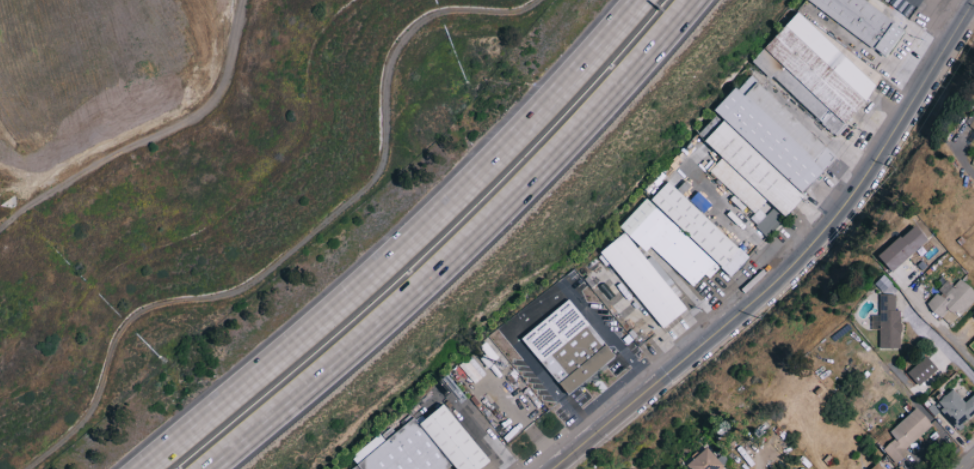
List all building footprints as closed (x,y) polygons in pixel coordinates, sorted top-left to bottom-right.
[(888,57),(907,28),(866,0),(806,0),(888,57)] [(881,87),(800,11),(755,60),(836,135),(881,87)] [(827,170),(785,128),(795,118),(751,74),(716,109),(727,120),(707,139),(724,156),(711,170),(754,214),(749,219),(767,236),(806,197),(802,194),(827,170)] [(652,200),(733,276),(750,257),(670,181),(652,200)] [(647,251),(651,246),(694,286),(715,262),(645,199),(620,227),(647,251)] [(879,256),(893,271),(928,239),(915,224),(879,256)] [(663,329),(688,310),(627,232),(602,251),(663,329)] [(938,289),(939,291),(927,304),(950,326),(973,300),(973,290),(961,278),(953,286),(947,280),(938,289)] [(901,348),(901,310),(895,310),(896,294),(880,294),(880,314),(872,314),(872,329),(880,329),(880,348),(901,348)] [(615,360),(572,299),(550,315),(553,319),(548,323),(553,330),(543,337),(540,332),(527,341),(566,396),(615,360)] [(907,373),(919,386),(938,369),(926,355),(907,373)] [(955,389),(937,402),(956,428),(973,414),(973,395),(965,402),(955,389)] [(457,467),(459,468),(483,468),(492,462),(447,404),(420,424),(414,417),(384,440),(379,434),(351,456),(359,467),(356,468),(455,468),(457,467)] [(896,460),(933,425),(917,407),(879,442),(896,460)] [(725,466),(707,447),(688,465),(692,468),(722,468),(725,466)]
